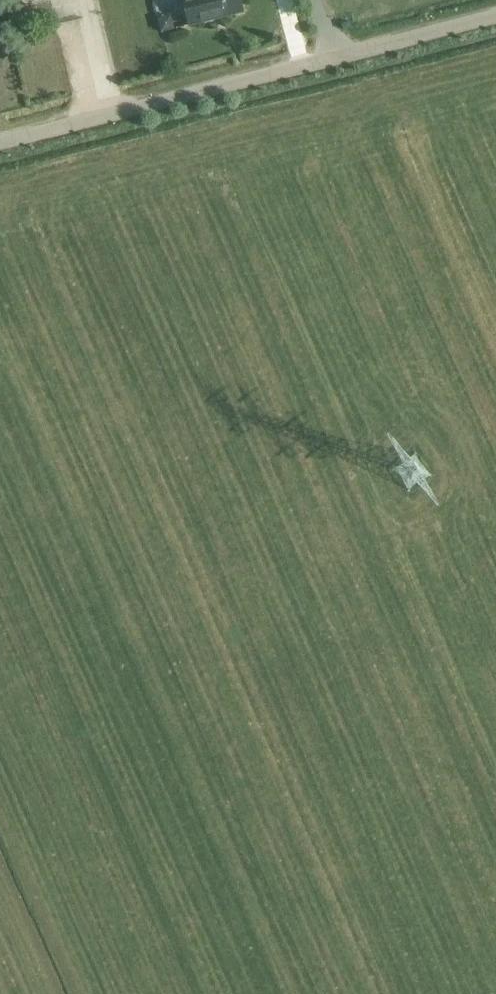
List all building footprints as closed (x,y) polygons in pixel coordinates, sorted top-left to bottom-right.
[(240,0),(183,0),(189,25),(243,11),(240,0)] [(430,475),(415,453),(394,468),(409,490),(430,475)]
